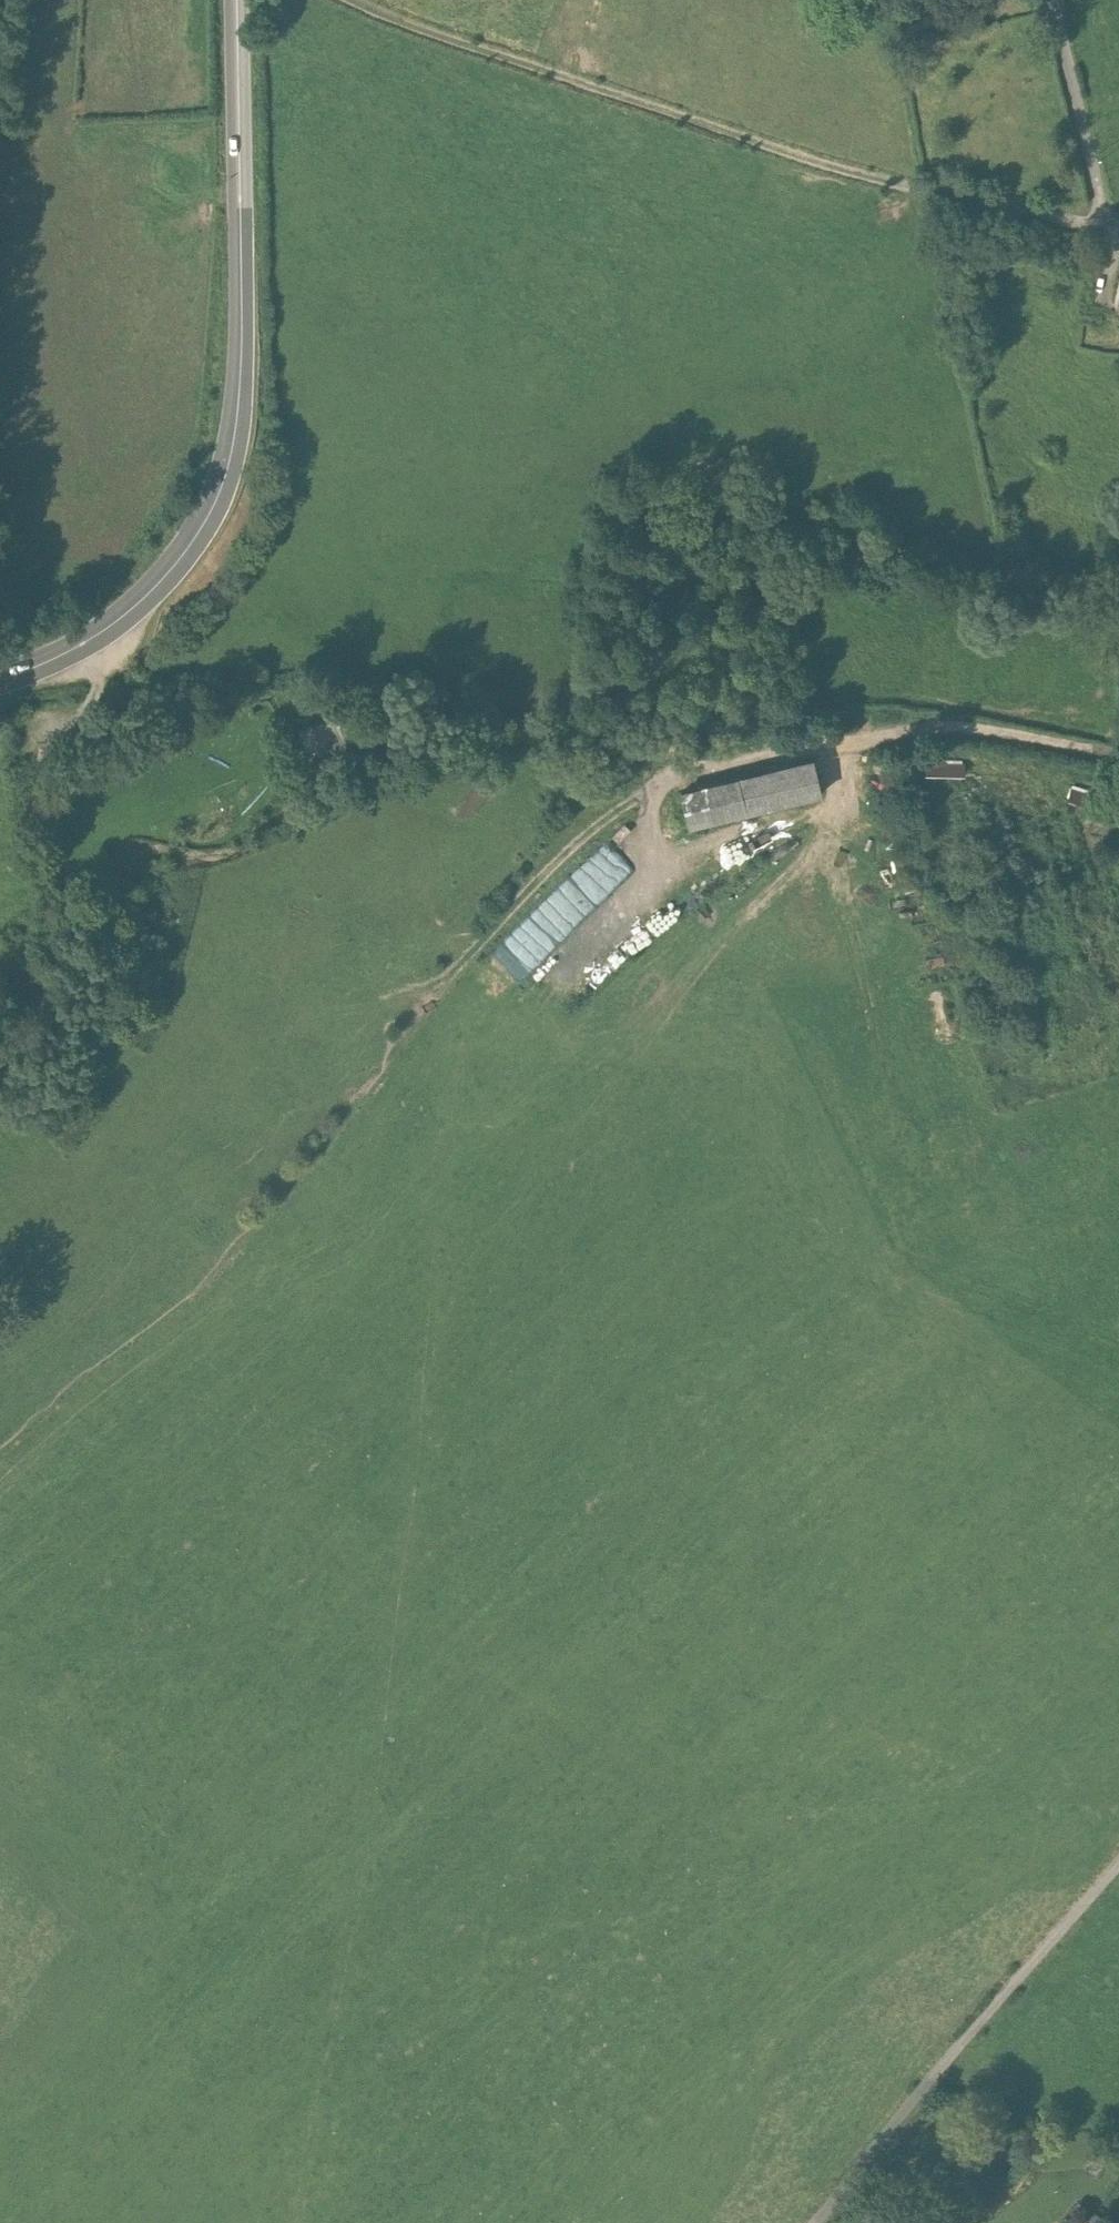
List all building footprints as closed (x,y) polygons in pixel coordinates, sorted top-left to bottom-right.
[(305,708),(306,710),(318,707),(314,692),(302,695),(305,708)] [(305,708),(302,695),(292,698),(296,711),(305,708)] [(675,790),(682,826),(811,802),(805,765),(675,790)] [(1072,786),(1069,801),(1105,809),(1108,794),(1072,786)] [(529,971),(646,862),(620,834),(504,944),(529,971)] [(702,875),(728,868),(719,834),(693,840),(702,875)]
